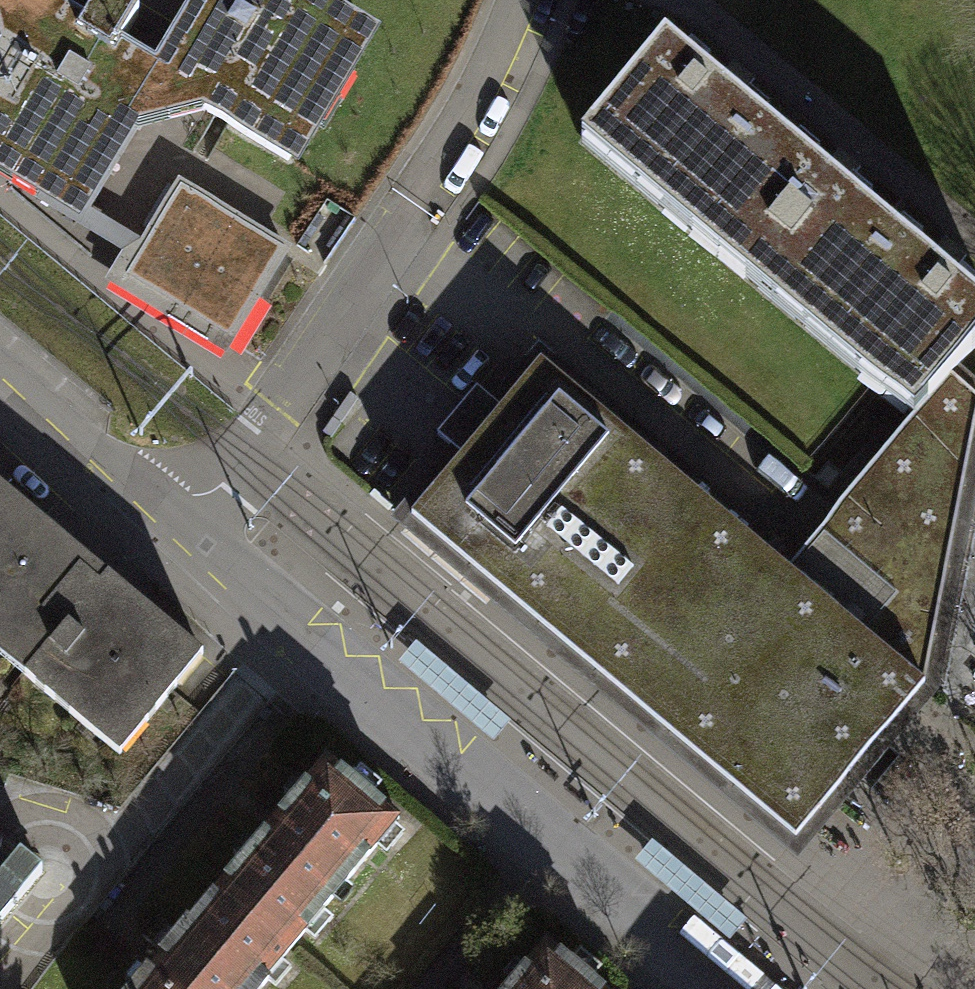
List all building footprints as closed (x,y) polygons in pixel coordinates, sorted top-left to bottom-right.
[(13,37),(0,59),(0,162),(83,212),(142,114),(190,102),(288,161),(365,33),(311,0),(209,0),(159,83),(114,56),(139,17),(110,0),(99,0),(78,35),(33,7),(36,0),(5,0),(13,37)] [(595,126),(705,217),(775,134),(665,43),(595,126)] [(705,217),(820,313),(890,230),(775,134),(705,217)] [(285,250),(180,186),(125,277),(229,340),(285,250)] [(928,402),(952,376),(974,348),(974,301),(890,230),(820,313),(928,402)] [(796,838),(925,684),(787,571),(540,363),(502,409),(477,388),(438,435),(463,456),(412,518),(796,838)] [(952,376),(928,402),(787,571),(925,684),(974,431),(974,396),(952,376)] [(202,656),(106,576),(99,584),(0,501),(0,637),(33,664),(24,674),(120,754),(202,656)] [(408,642),(391,662),(485,740),(501,720),(408,642)] [(398,820),(326,759),(272,823),(219,887),(292,948),(398,820)] [(644,840),(627,860),(721,938),(737,918),(644,840)] [(34,871),(13,854),(1,866),(0,865),(0,911),(34,871)] [(219,887),(155,963),(133,988),(259,988),(292,948),(219,887)] [(545,942),(506,988),(601,988),(545,942)]
